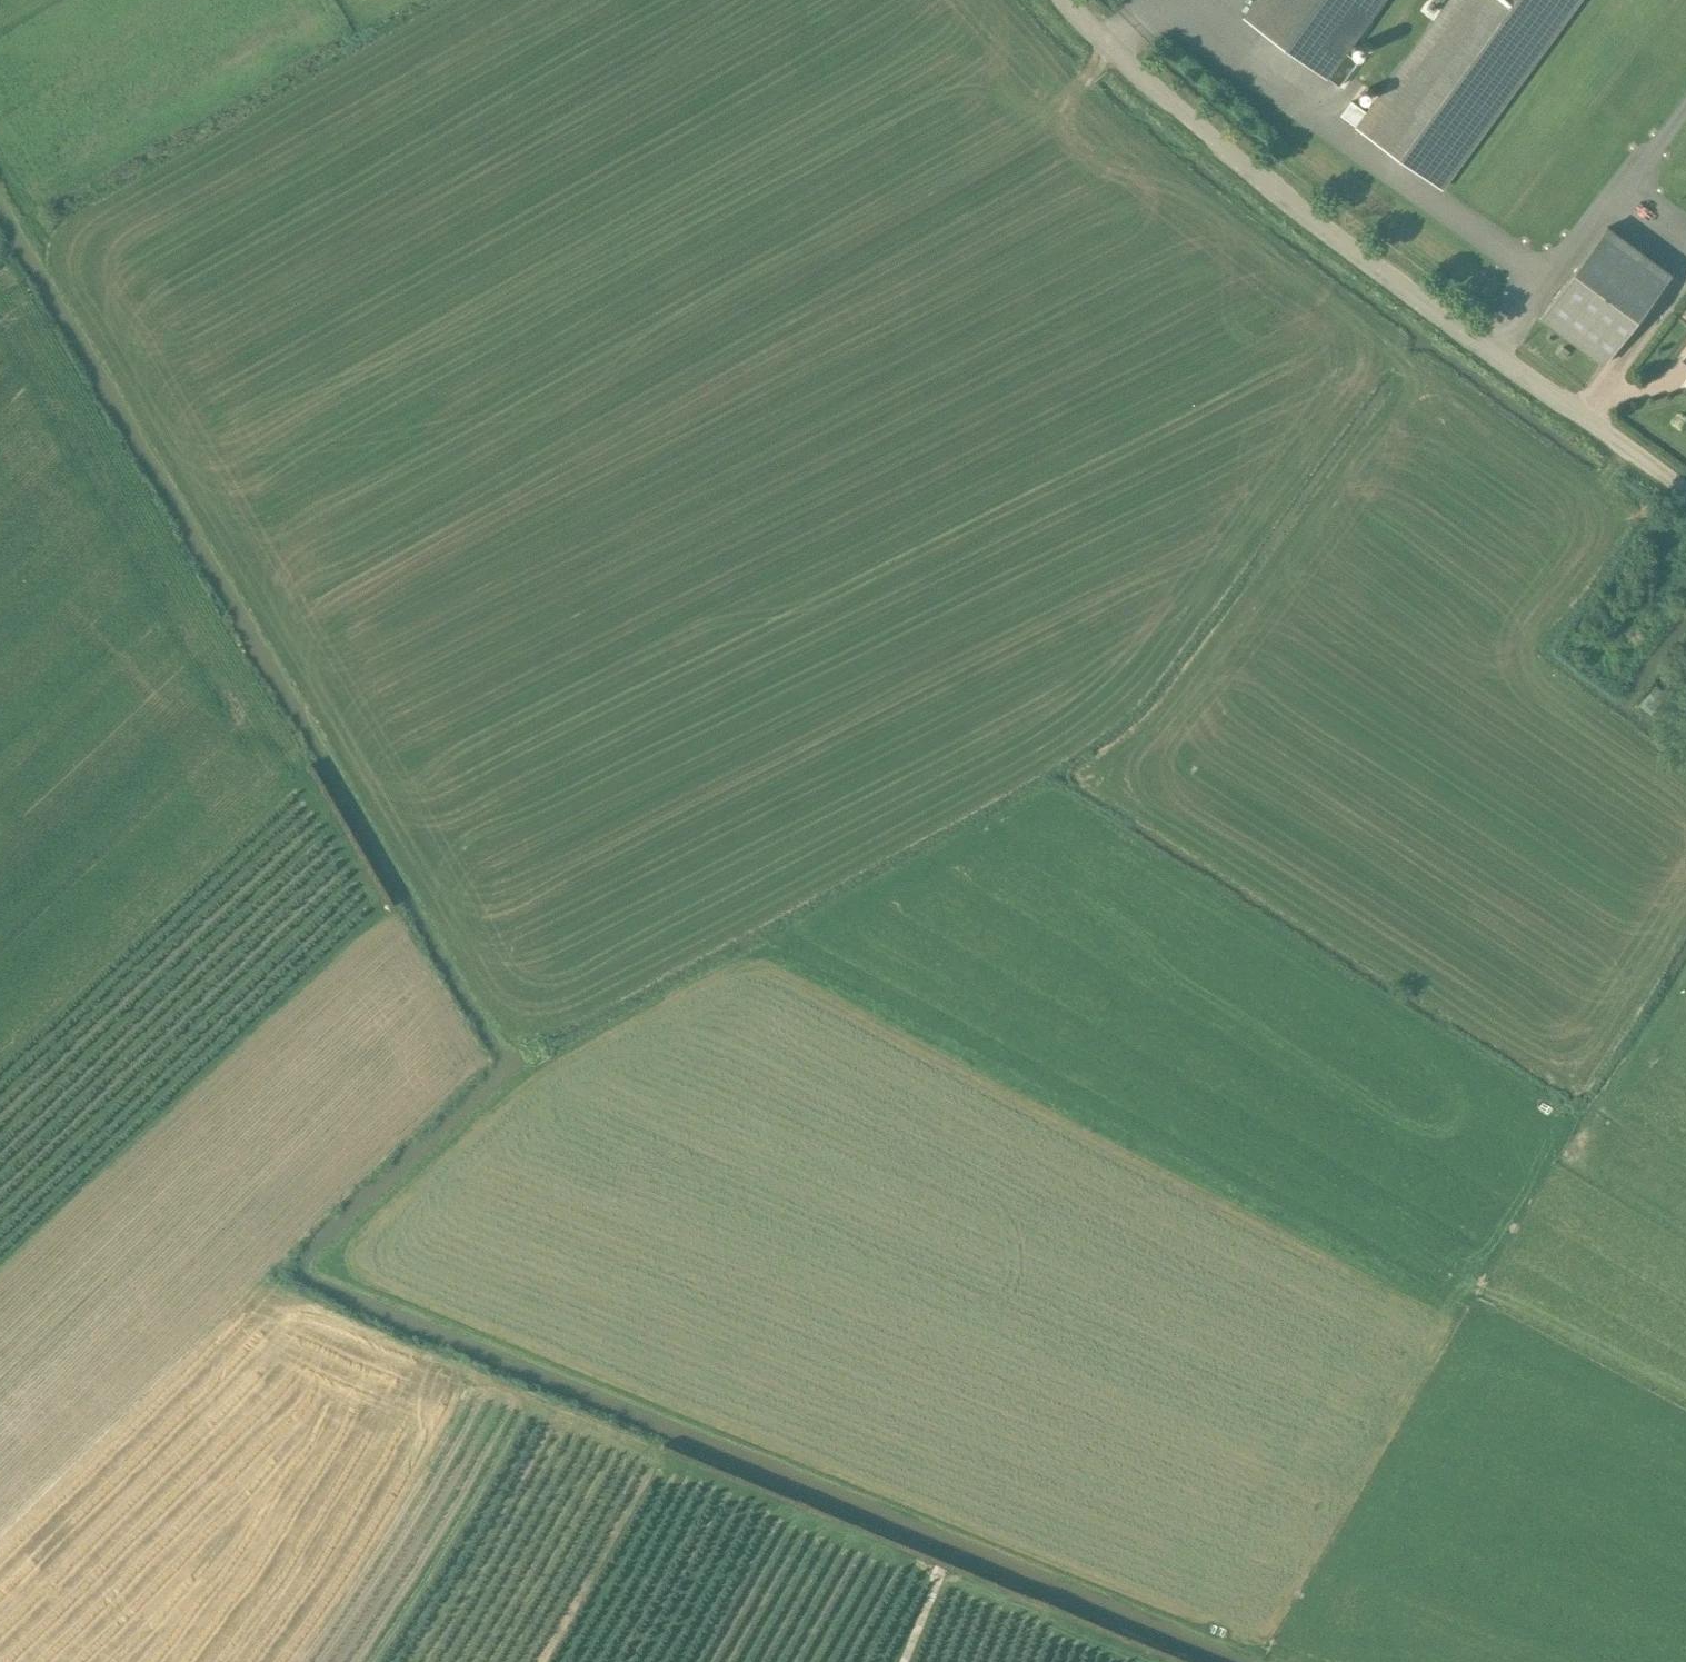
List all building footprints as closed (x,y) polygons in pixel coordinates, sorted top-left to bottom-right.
[(1385,0),(1253,0),(1245,12),(1331,74),(1385,0)] [(1578,0),(1452,0),(1358,128),(1441,187),(1578,0)] [(1672,273),(1608,225),(1540,317),(1605,365),(1672,273)] [(1639,705),(1657,719),(1668,707),(1649,692),(1639,705)]
